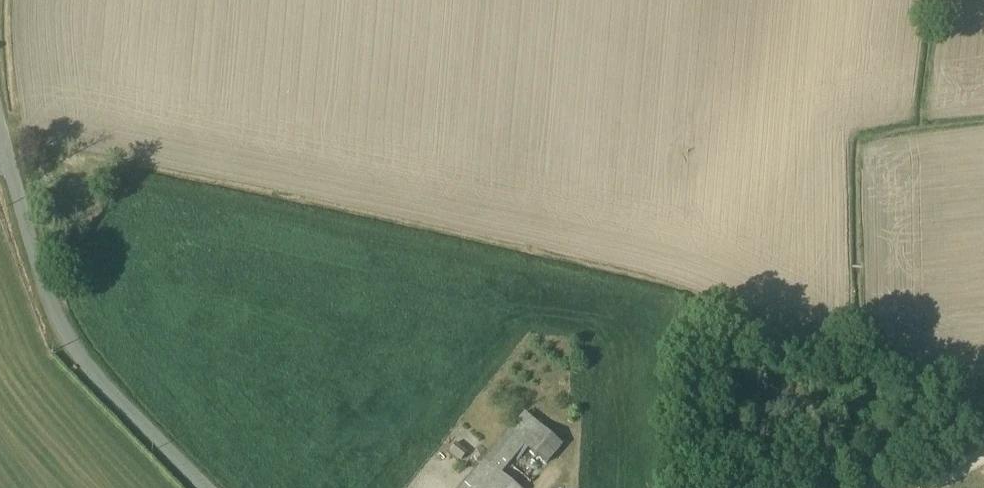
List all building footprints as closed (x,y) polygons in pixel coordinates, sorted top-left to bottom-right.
[(500,474),(523,446),(545,464),(561,446),(523,413),(460,487),(516,487),(500,474)]
